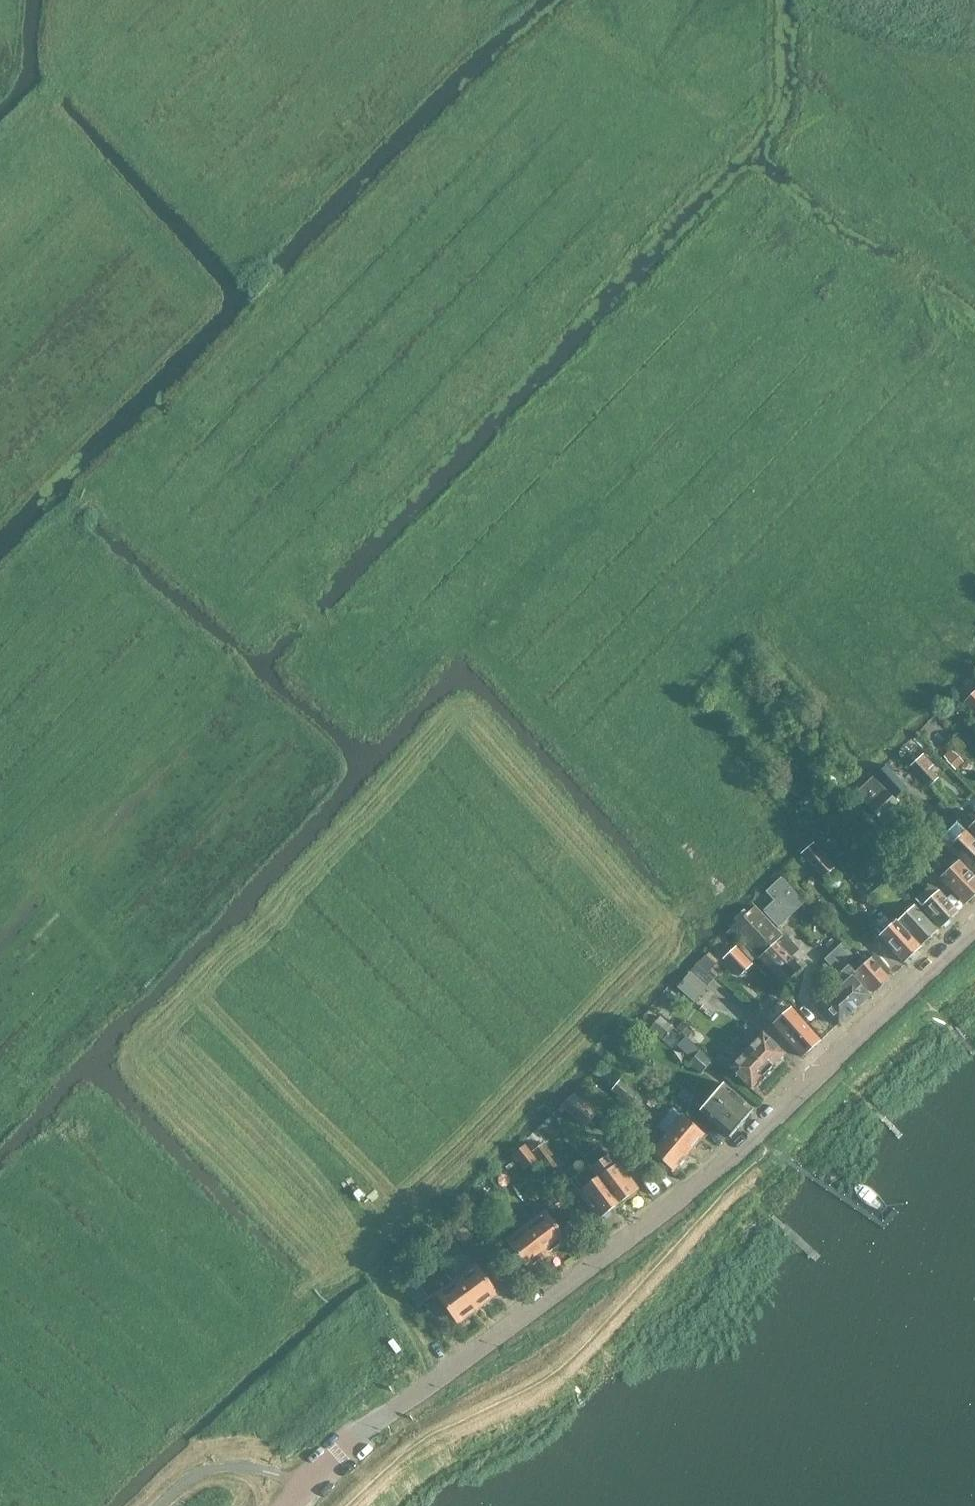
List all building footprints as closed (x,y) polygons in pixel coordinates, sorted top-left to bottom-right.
[(964,702),(974,713),(974,690),(964,702)] [(948,761),(947,761),(956,770),(963,763),(954,755),(951,752),(944,758),(948,761)] [(928,767),(931,764),(922,754),(912,764),(929,784),(937,777),(928,767)] [(906,763),(896,772),(906,783),(916,773),(906,763)] [(886,765),(875,775),(896,797),(906,787),(886,765)] [(898,803),(873,777),(870,780),(856,793),(868,807),(880,819),(898,803)] [(809,817),(826,800),(814,789),(797,805),(809,817)] [(956,823),(940,838),(974,874),(974,842),(956,823)] [(938,846),(923,829),(909,841),(922,855),(931,847),(934,849),(938,846)] [(835,867),(814,843),(801,854),(815,870),(820,866),(827,874),(835,867)] [(960,860),(941,878),(966,904),(974,895),(974,876),(960,860)] [(820,866),(815,870),(819,874),(822,878),(827,874),(820,866)] [(805,902),(781,877),(766,891),(774,900),(790,916),(805,902)] [(937,930),(915,905),(902,917),(893,907),(903,897),(888,881),(873,894),(898,920),(921,945),(924,943),(937,930)] [(958,911),(939,891),(931,887),(916,900),(942,927),(955,915),(958,911)] [(790,916),(774,900),(763,910),(778,927),(783,922),(790,916)] [(795,946),(785,934),(783,935),(756,906),(737,922),(735,920),(729,926),(734,932),(731,935),(740,945),(743,942),(758,959),(759,958),(783,984),(801,969),(799,967),(806,961),(806,959),(800,952),(795,947),(795,946)] [(920,947),(886,909),(872,922),(881,931),(880,932),(882,934),(880,936),(905,962),(920,948),(920,947)] [(881,931),(872,922),(869,925),(880,936),(882,934),(880,932),(881,931)] [(859,977),(844,960),(850,954),(842,945),(836,950),(834,949),(825,957),(846,980),(838,988),(839,988),(857,1007),(869,995),(867,992),(856,980),(858,979),(859,977)] [(752,964),(736,947),(723,959),(740,976),(752,964)] [(888,972),(890,970),(875,953),(866,961),(857,951),(846,960),(874,991),(874,992),(890,977),(886,973),(888,972)] [(716,964),(707,955),(701,962),(710,971),(716,964)] [(716,976),(710,971),(701,962),(691,973),(706,987),(711,982),(716,976)] [(708,989),(706,987),(691,973),(679,986),(696,1002),(702,995),(708,989)] [(857,1007),(839,988),(821,1005),(838,1024),(852,1011),(857,1007)] [(820,1041),(784,1001),(766,1017),(802,1057),(817,1044),(820,1041)] [(662,1041),(673,1028),(661,1016),(644,1035),(652,1042),(658,1037),(662,1041)] [(784,1054),(762,1033),(746,1051),(768,1071),(782,1056),(784,1054)] [(712,1062),(700,1050),(687,1037),(679,1044),(693,1058),(689,1063),(700,1074),(712,1062)] [(768,1071),(746,1051),(729,1068),(751,1089),(753,1087),(768,1071)] [(638,1096),(620,1080),(613,1089),(631,1104),(638,1096)] [(753,1110),(723,1083),(711,1097),(741,1124),(743,1122),(752,1112),(753,1110)] [(741,1124),(711,1097),(703,1106),(696,1099),(698,1097),(682,1087),(676,1097),(692,1106),(692,1104),(700,1110),(699,1111),(729,1137),(739,1126),(741,1124)] [(597,1113),(574,1094),(563,1107),(585,1127),(596,1114),(597,1113)] [(704,1134),(681,1116),(672,1109),(657,1127),(666,1135),(666,1134),(689,1153),(693,1147),(704,1134)] [(633,1129),(617,1116),(610,1123),(626,1137),(633,1129)] [(689,1153),(666,1134),(666,1135),(651,1153),(673,1171),(686,1156),(689,1153)] [(537,1160),(523,1142),(512,1151),(526,1169),(537,1160)] [(566,1172),(544,1143),(533,1151),(554,1181),(559,1176),(566,1172)] [(638,1190),(618,1163),(615,1166),(600,1146),(584,1158),(586,1162),(619,1204),(623,1201),(627,1198),(630,1198),(635,1195),(635,1192),(638,1190)] [(614,1207),(619,1204),(586,1162),(570,1174),(580,1187),(577,1189),(599,1219),(602,1217),(605,1217),(610,1213),(610,1210),(614,1207)] [(549,1208),(553,1213),(565,1204),(561,1199),(554,1204),(552,1201),(546,1205),(549,1208)] [(516,1214),(526,1226),(541,1215),(531,1203),(516,1214)] [(566,1240),(545,1212),(541,1215),(526,1226),(547,1254),(551,1252),(566,1240)] [(479,1247),(460,1221),(450,1229),(469,1254),(474,1251),(479,1247)] [(547,1254),(526,1226),(507,1241),(528,1269),(543,1257),(547,1254)] [(473,1264),(470,1260),(451,1274),(454,1278),(476,1308),(479,1305),(496,1293),(473,1264)] [(386,1269),(389,1272),(396,1266),(393,1263),(386,1269)] [(476,1308),(454,1278),(435,1292),(457,1322),(471,1312),(472,1311),(476,1308)] [(401,1350),(393,1339),(388,1342),(396,1353),(401,1350)]
